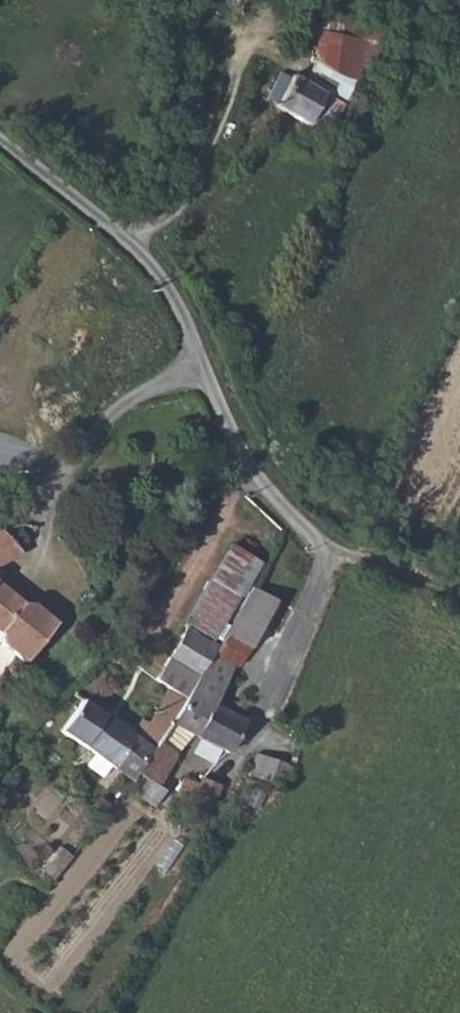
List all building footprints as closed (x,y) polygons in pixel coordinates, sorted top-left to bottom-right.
[(313,28),(313,27),(309,60),(330,73),(352,79),(359,49),(359,42),(332,37),(313,28)] [(281,88),(271,81),(263,99),(273,105),(271,108),(302,126),(304,121),(325,133),(333,120),(345,128),(363,98),(362,96),(348,88),(339,103),(288,74),(281,88)] [(0,534),(0,558),(17,550),(0,534)] [(239,593),(258,561),(229,541),(208,571),(239,593)] [(210,653),(232,666),(235,668),(256,627),(264,630),(279,602),(249,584),(215,644),(210,653)] [(7,618),(25,629),(40,607),(36,604),(16,601),(0,589),(0,628),(7,618)] [(0,628),(0,635),(1,647),(27,663),(57,621),(40,607),(25,629),(7,618),(0,628)] [(196,676),(210,653),(215,644),(184,625),(164,656),(196,676)] [(237,733),(245,718),(214,699),(232,666),(210,653),(196,676),(185,694),(171,716),(129,778),(125,784),(132,787),(131,794),(150,806),(162,789),(156,785),(186,732),(228,753),(237,733)] [(58,729),(129,778),(171,716),(154,709),(135,736),(80,697),(58,729)] [(202,814),(218,787),(199,777),(195,783),(184,776),(172,795),(202,814)]
